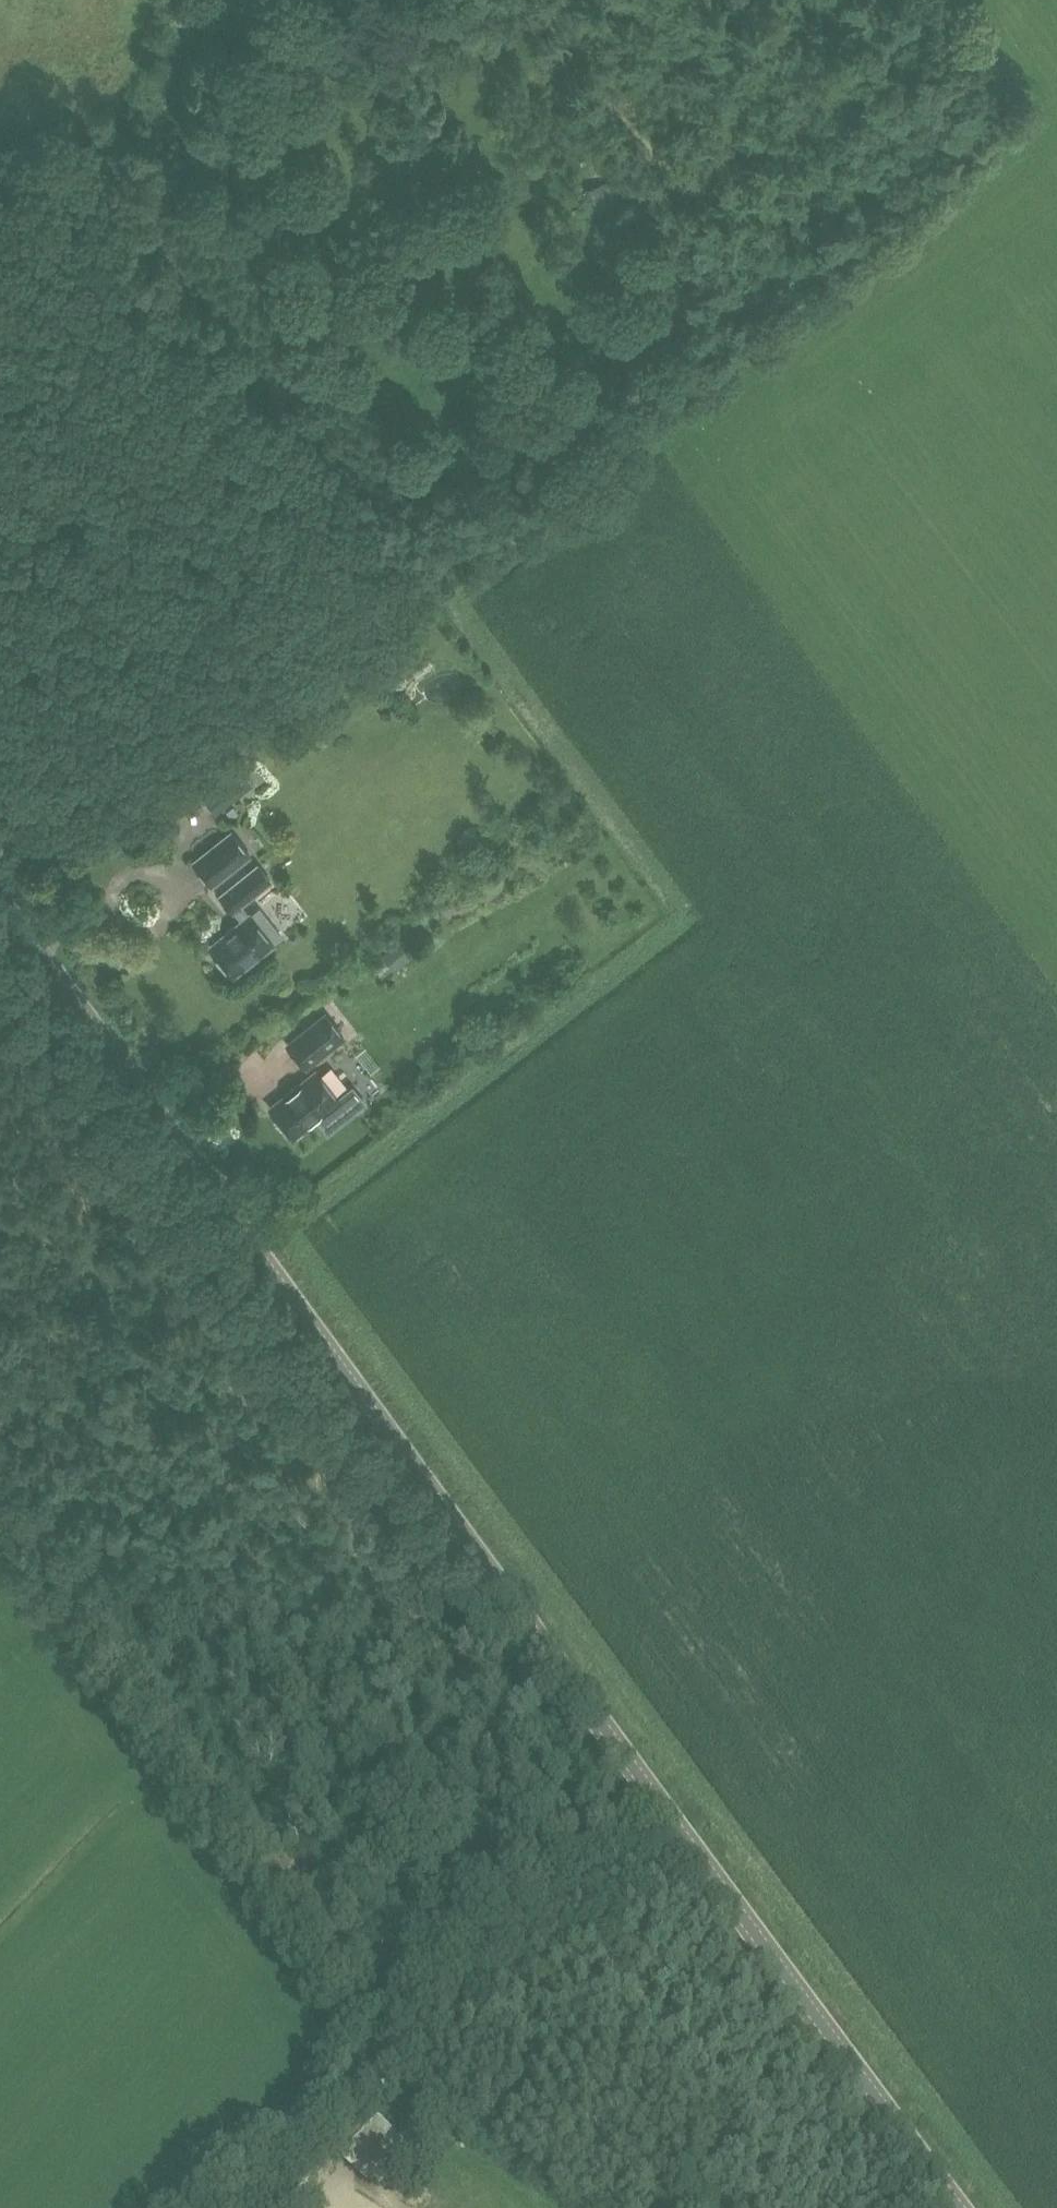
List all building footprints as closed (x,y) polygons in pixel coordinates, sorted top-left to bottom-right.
[(586,187),(594,213),(613,207),(605,181),(586,187)] [(227,785),(207,801),(217,813),(237,797),(227,785)] [(212,885),(252,852),(232,827),(191,860),(212,885)] [(240,918),(207,944),(234,977),(275,943),(274,942),(282,935),(260,907),(252,913),(250,911),(249,912),(243,905),(260,891),(274,880),(258,861),(219,894),(240,918)] [(411,956),(400,943),(383,957),(394,970),(411,956)] [(286,1043),(308,1071),(348,1037),(326,1010),(286,1043)] [(270,1106),(294,1136),(339,1099),(315,1069),(270,1106)] [(309,2192),(327,2186),(318,2158),(301,2163),(309,2192)]
